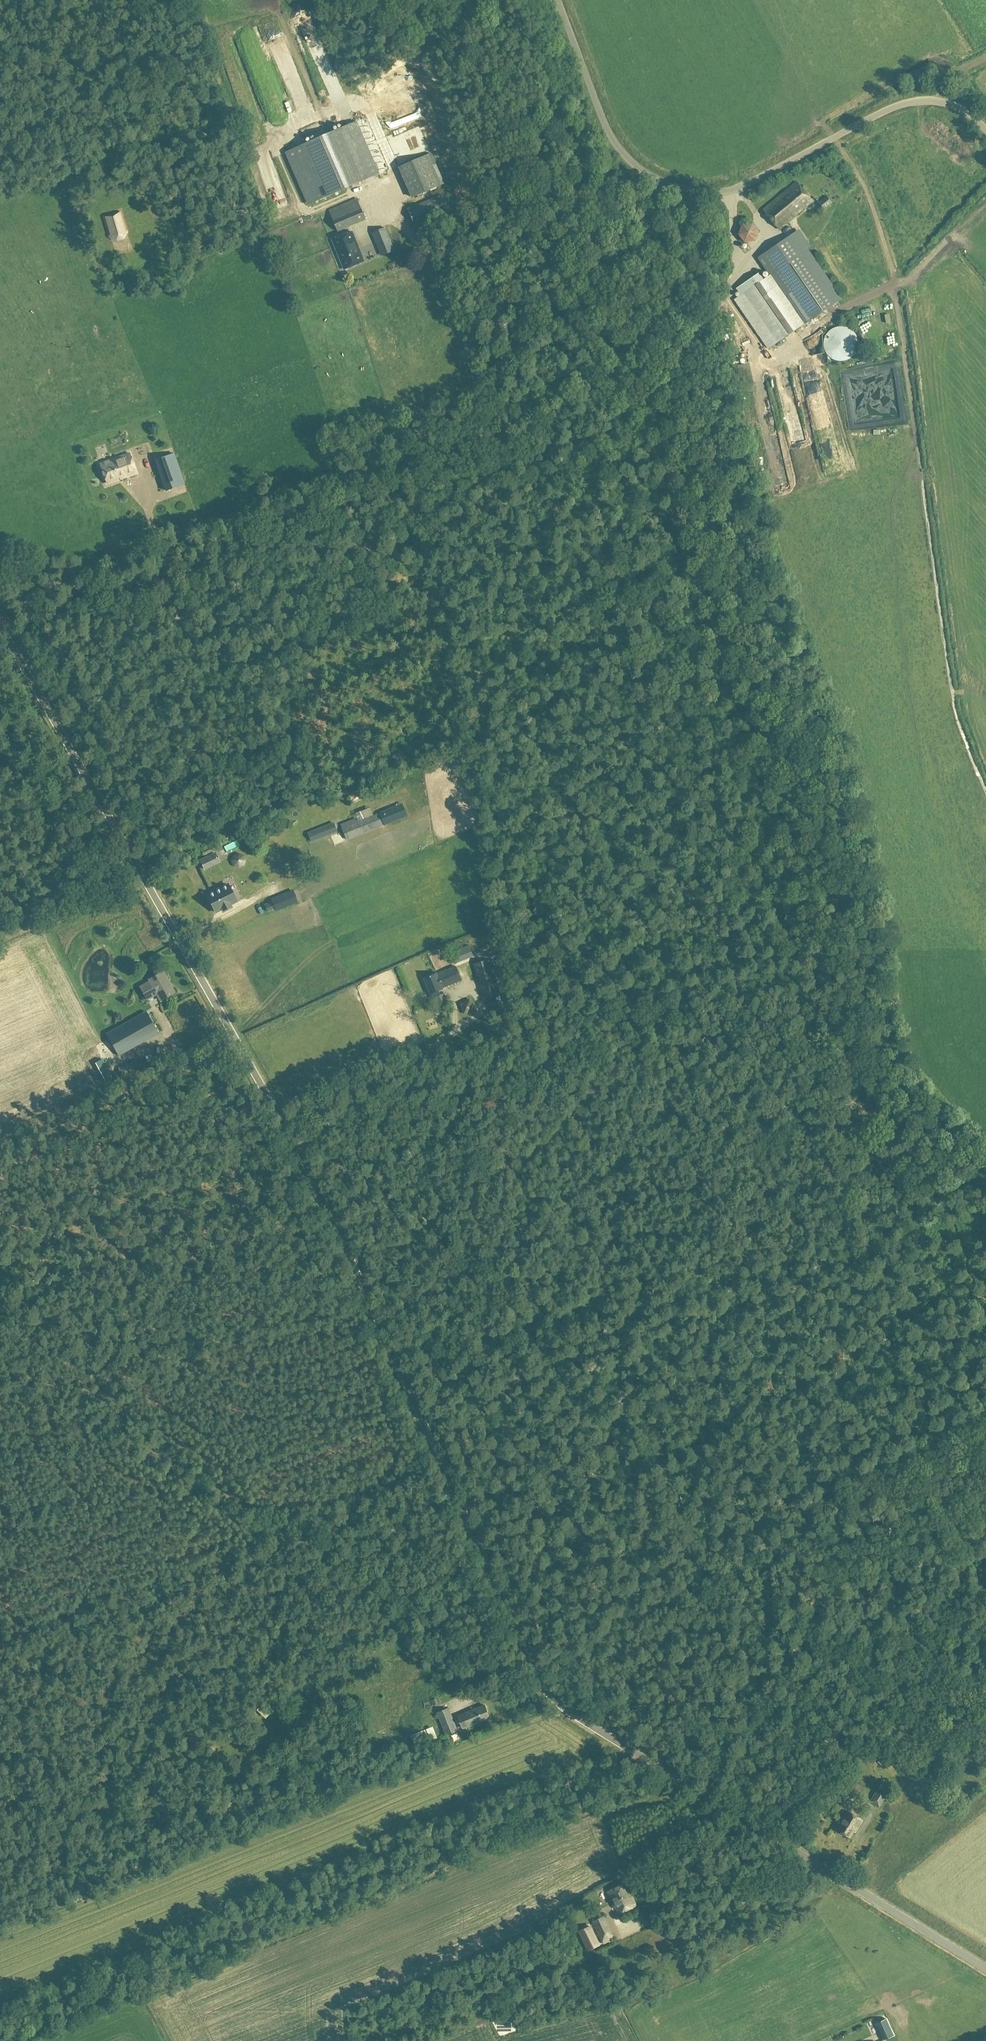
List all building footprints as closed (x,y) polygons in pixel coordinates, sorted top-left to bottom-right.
[(270,25),(261,30),(271,49),(289,40),(281,27),(273,31),(270,25)] [(309,39),(314,49),(319,46),(315,37),(309,39)] [(276,99),(267,104),(275,118),(284,113),(276,99)] [(365,118),(324,136),(287,152),(310,204),(388,170),(365,118)] [(445,183),(433,156),(431,153),(399,167),(413,197),(445,183)] [(812,201),(796,182),(764,210),(780,229),(812,201)] [(442,195),(409,209),(415,225),(448,211),(442,195)] [(819,201),(825,208),(832,201),(827,195),(819,201)] [(357,198),(329,210),(338,231),(366,219),(357,198)] [(128,232),(121,211),(102,217),(109,238),(116,242),(124,239),(128,232)] [(434,233),(429,221),(422,224),(427,236),(434,233)] [(395,250),(385,227),(372,233),(382,255),(395,250)] [(757,258),(769,276),(764,279),(759,272),(736,288),(741,295),(735,299),(769,349),(842,298),(808,248),(811,246),(799,229),(757,258)] [(364,261),(352,232),(333,240),(344,269),(364,261)] [(829,331),(826,335),(824,339),(824,347),(829,355),(835,360),(844,361),(852,357),(858,348),(858,340),(855,332),(848,328),(841,326),(835,327),(829,331)] [(866,375),(864,369),(850,374),(852,379),(866,375)] [(794,388),(785,391),(789,405),(799,402),(794,388)] [(137,473),(130,453),(100,463),(107,483),(137,473)] [(155,460),(166,490),(185,483),(174,453),(155,460)] [(358,805),(369,800),(366,795),(356,799),(358,805)] [(342,828),(346,838),(400,817),(396,807),(347,826),(346,822),(340,824),(342,828)] [(335,830),(332,824),(310,833),(312,839),(335,830)] [(215,853),(200,860),(204,870),(219,863),(215,853)] [(228,884),(206,895),(215,912),(222,908),(223,910),(230,906),(229,904),(237,901),(228,884)] [(275,911),(292,904),(287,894),(267,901),(268,903),(264,904),(267,912),(274,909),(275,911)] [(436,973),(424,978),(431,994),(431,993),(433,998),(435,997),(439,1006),(448,1002),(444,993),(441,995),(439,990),(443,989),(442,988),(462,980),(456,967),(465,963),(465,961),(474,957),(470,947),(451,954),(453,959),(447,961),(450,968),(437,974),(436,973)] [(474,964),(484,999),(500,994),(490,959),(474,964)] [(150,981),(140,987),(147,999),(157,994),(160,1000),(174,992),(162,971),(149,979),(150,981)] [(108,1039),(118,1056),(159,1033),(149,1016),(138,1023),(108,1039)] [(118,1067),(122,1078),(142,1070),(138,1059),(118,1067)] [(462,1728),(471,1724),(490,1717),(485,1705),(457,1716),(462,1728)] [(458,1730),(448,1708),(437,1713),(446,1735),(458,1730)] [(413,1740),(429,1734),(431,1740),(437,1737),(433,1727),(427,1729),(411,1735),(413,1740)] [(314,1779),(319,1786),(328,1781),(324,1774),(314,1779)] [(848,1795),(856,1800),(868,1781),(860,1775),(848,1795)] [(909,1787),(900,1784),(896,1795),(904,1798),(909,1787)] [(879,1787),(870,1801),(880,1807),(888,1793),(879,1787)] [(850,1837),(854,1831),(856,1832),(863,1820),(849,1811),(838,1830),(850,1837)] [(625,1884),(609,1891),(619,1913),(635,1906),(625,1884)] [(611,1935),(603,1917),(594,1921),(602,1939),(611,1935)] [(599,1944),(590,1926),(579,1931),(588,1949),(599,1944)] [(894,2035),(886,2019),(876,2024),(884,2040),(894,2035)]
